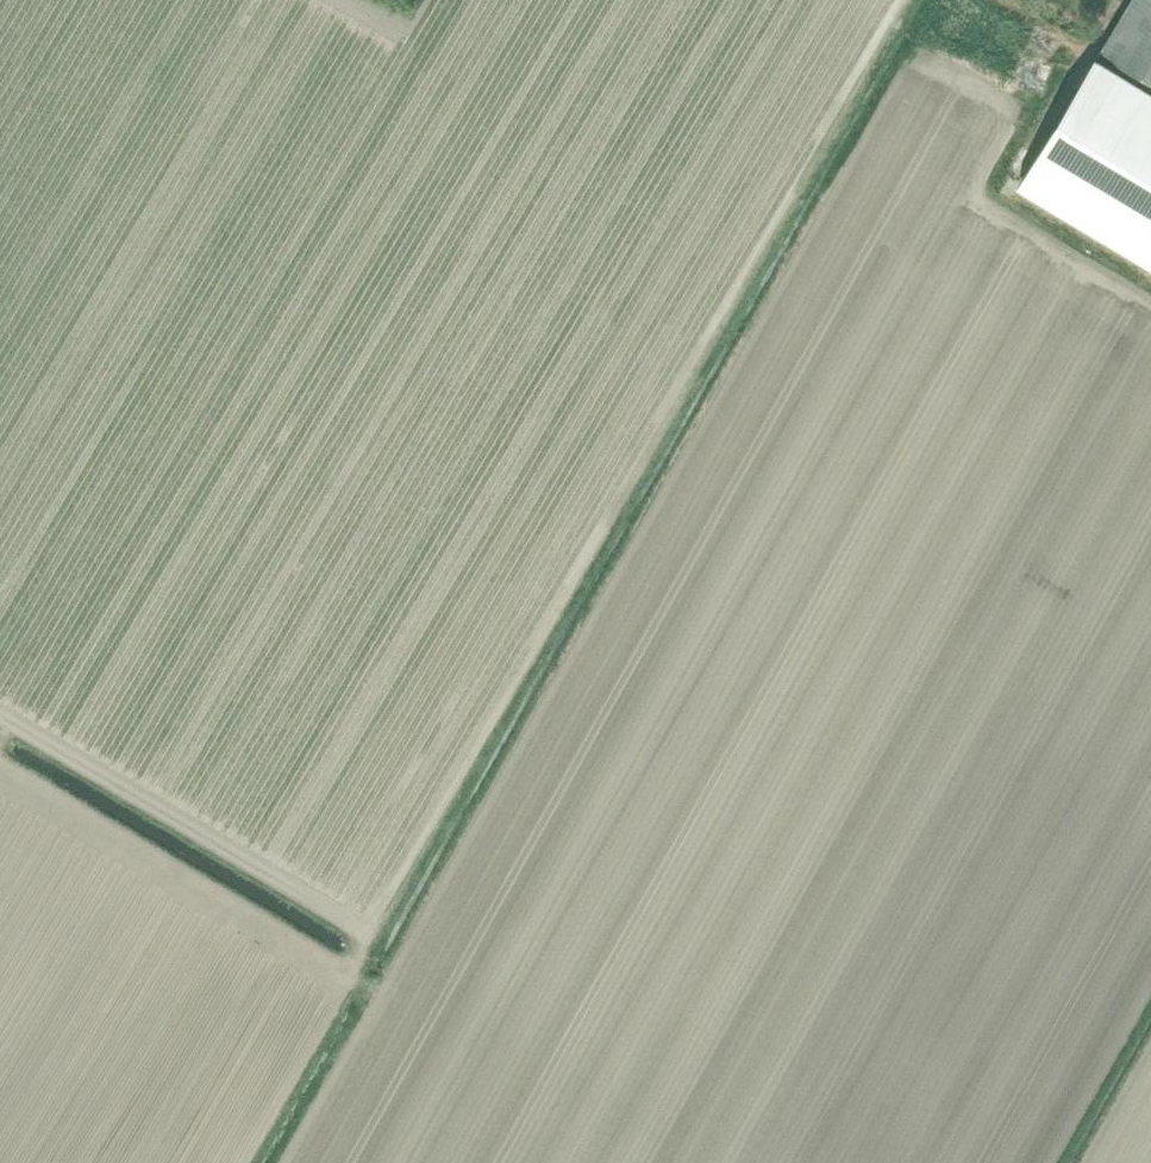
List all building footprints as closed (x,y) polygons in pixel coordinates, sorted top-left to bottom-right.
[(1096,55),(1094,54),(1021,180),(1150,258),(1150,0),(1129,0),(1096,55)]
